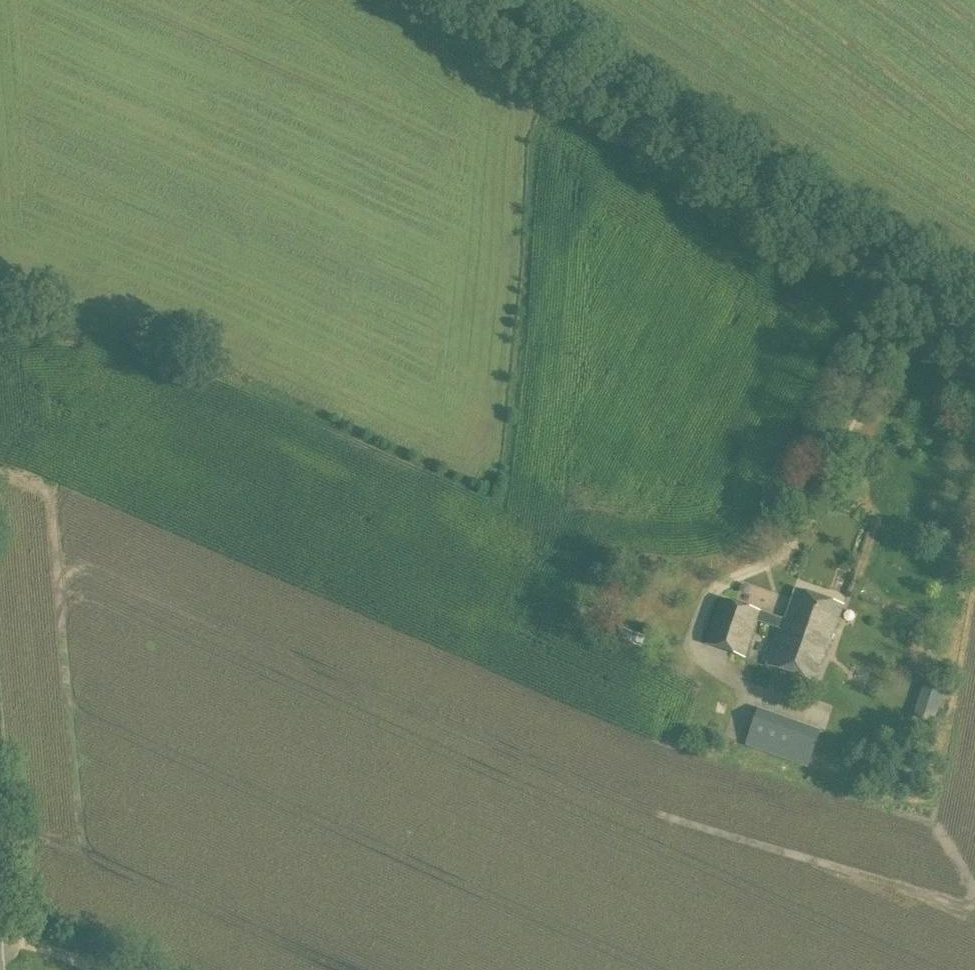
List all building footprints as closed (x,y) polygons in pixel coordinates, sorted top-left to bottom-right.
[(817,682),(843,606),(796,590),(785,620),(722,599),(707,644),(745,657),(757,621),(779,629),(767,665),(817,682)] [(934,723),(944,691),(923,684),(913,717),(934,723)] [(808,767),(822,730),(758,707),(745,744),(808,767)]
